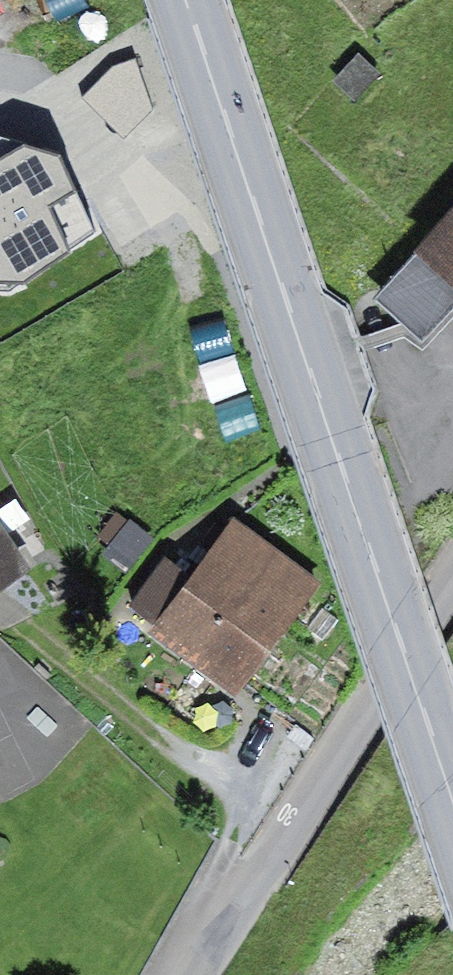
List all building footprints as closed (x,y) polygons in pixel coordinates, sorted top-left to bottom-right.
[(0,169),(0,185),(77,281),(149,223),(65,118),(0,169)] [(416,257),(452,290),(452,215),(416,257)] [(416,257),(374,304),(423,348),(452,314),(452,290),(416,257)] [(34,573),(0,524),(0,596),(34,573)] [(321,587),(235,525),(194,580),(166,560),(130,609),(157,628),(149,638),(239,702),(321,587)]
